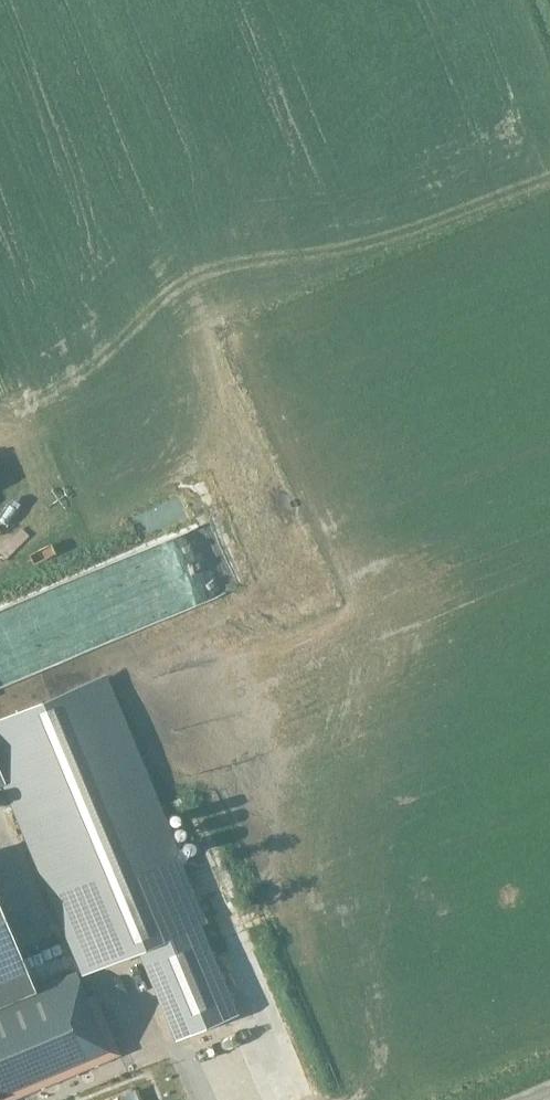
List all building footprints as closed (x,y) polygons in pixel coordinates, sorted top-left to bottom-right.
[(3,782),(82,969),(137,946),(175,1037),(236,1011),(200,924),(203,923),(104,676),(0,720),(0,783),(3,782)] [(96,991),(89,994),(77,968),(0,1001),(0,1099),(9,1099),(121,1052),(96,991)]
